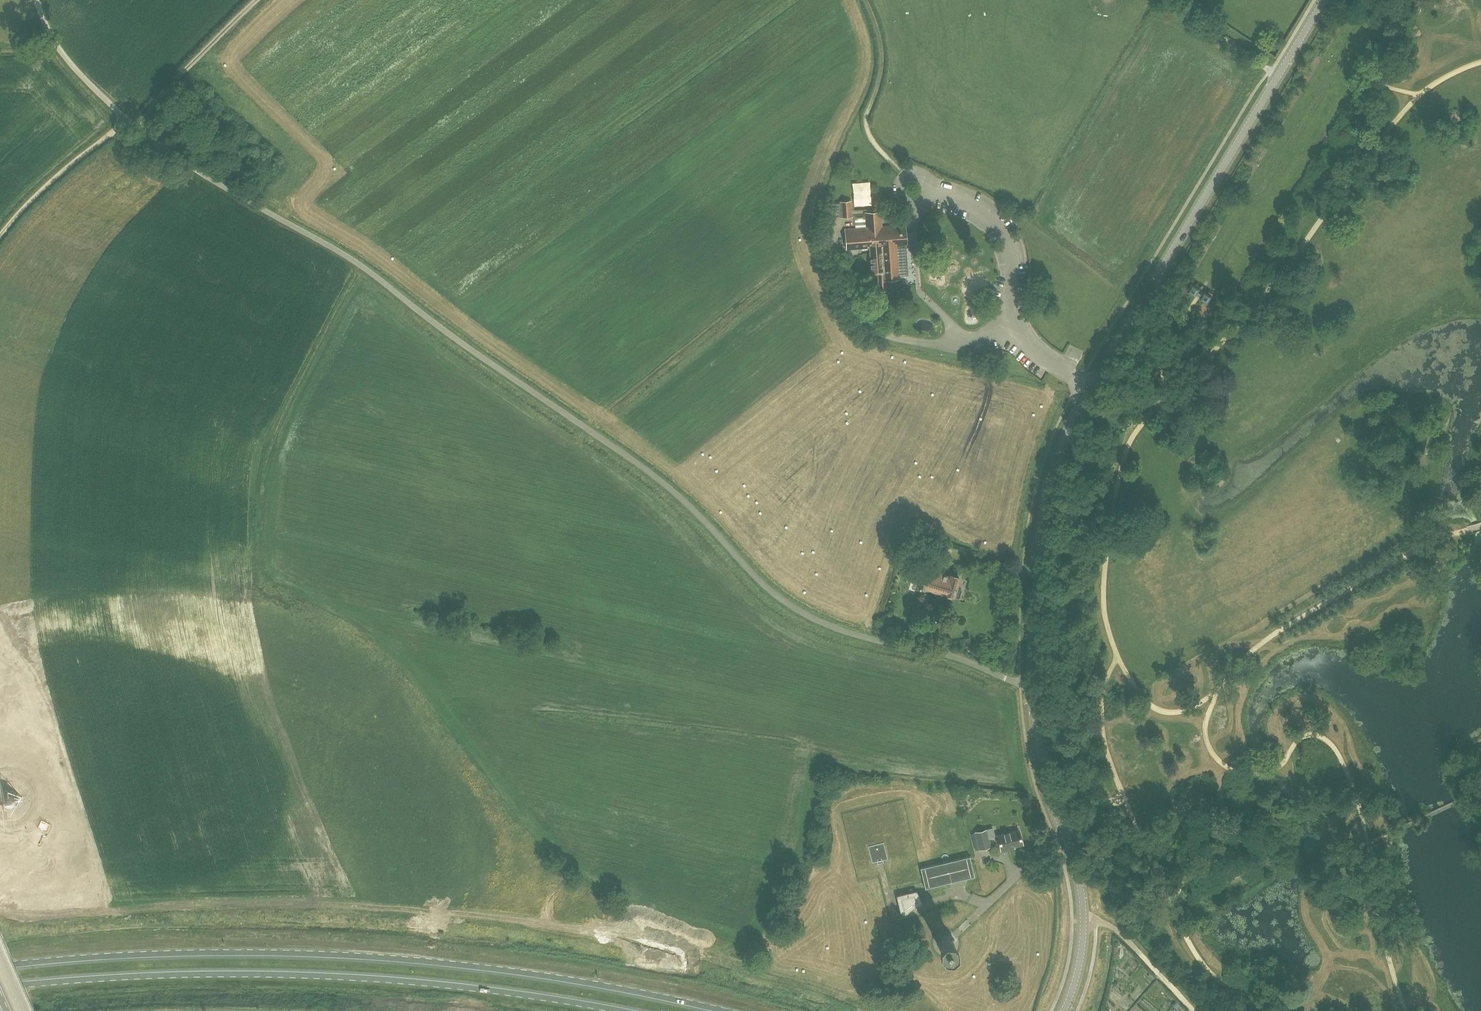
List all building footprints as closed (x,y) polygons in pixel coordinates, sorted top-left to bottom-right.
[(853,217),(852,200),(840,201),(841,217),(853,217)] [(845,229),(847,249),(870,247),(871,273),(867,273),(868,289),(879,288),(878,280),(886,279),(898,278),(898,276),(907,275),(905,244),(907,244),(905,225),(881,227),(881,224),(882,224),(881,212),(866,213),(867,228),(845,229)] [(886,279),(878,280),(879,288),(879,291),(887,290),(886,279)] [(943,593),(953,597),(953,596),(959,598),(961,589),(956,588),(959,578),(951,575),(950,577),(939,574),(938,576),(930,573),(926,585),(937,588),(935,596),(942,599),(943,593)] [(938,621),(942,609),(928,605),(924,617),(938,621)] [(13,807),(19,801),(19,794),(13,789),(6,789),(1,794),(1,801),(6,807),(13,807)] [(41,820),(38,827),(47,832),(50,825),(41,820)] [(991,846),(988,837),(986,829),(975,832),(980,849),(991,846)] [(997,835),(1001,851),(1011,849),(1010,846),(1022,844),(1019,830),(997,835)] [(878,864),(879,863),(883,862),(883,860),(888,858),(884,843),(868,846),(872,862),(877,861),(878,864)] [(970,855),(920,867),(925,888),(975,876),(970,855)] [(917,890),(896,895),(901,912),(905,916),(908,913),(915,908),(922,904),(917,890)] [(940,937),(939,938),(939,940),(938,941),(938,942),(938,944),(938,945),(938,947),(939,948),(940,949),(941,950),(942,951),(944,951),(945,952),(946,952),(948,951),(949,951),(950,950),(952,949),(952,948),(953,947),(954,946),(954,945),(954,943),(954,942),(954,941),(953,939),(952,938),(951,937),(950,936),(949,936),(948,935),(946,935),(945,935),(944,935),(942,936),(941,937),(940,937)]
